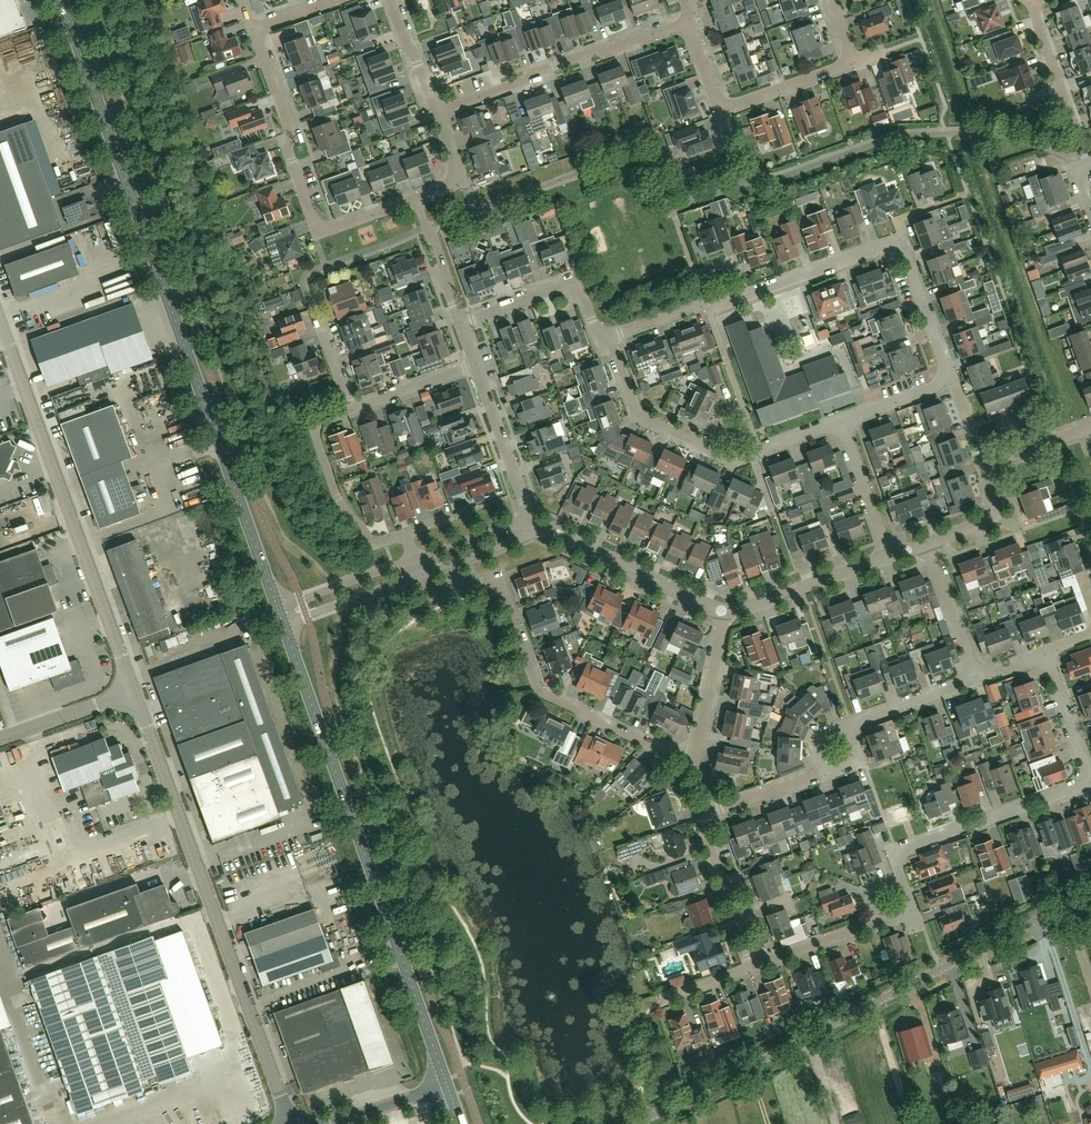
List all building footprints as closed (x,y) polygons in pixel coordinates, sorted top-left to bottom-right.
[(27,28),(23,16),(22,17),(17,3),(18,0),(0,0),(0,38),(27,28)] [(192,7),(197,20),(201,32),(202,32),(210,29),(221,25),(222,24),(218,13),(226,11),(222,0),(209,0),(198,4),(198,5),(192,7)] [(446,13),(453,11),(451,5),(463,0),(442,0),(446,13)] [(533,0),(514,0),(511,1),(513,8),(533,1),(533,0)] [(608,5),(608,4),(615,23),(627,18),(621,2),(625,1),(625,0),(606,0),(608,5)] [(635,15),(647,11),(643,0),(630,0),(635,15)] [(647,11),(659,7),(656,0),(643,0),(647,11)] [(732,4),(731,0),(711,0),(713,5),(709,7),(711,12),(732,4)] [(744,1),(748,11),(756,8),(753,0),(747,0),(744,1)] [(808,6),(807,2),(807,0),(790,0),(780,3),(786,21),(799,17),(797,11),(808,6)] [(963,1),(955,4),(958,12),(986,2),(985,0),(963,0),(963,1)] [(1078,0),(1073,0),(1065,3),(1067,9),(1055,13),(1057,19),(1057,21),(1057,24),(1057,26),(1083,17),(1078,0)] [(574,15),(581,35),(593,31),(588,17),(594,15),(590,3),(578,7),(581,14),(575,16),(574,15)] [(603,27),(615,23),(608,4),(608,5),(597,9),(603,27)] [(732,4),(711,12),(712,12),(716,22),(715,22),(715,23),(736,15),(732,4)] [(884,17),(892,14),(889,5),(875,10),(877,17),(862,22),(867,37),(888,29),(884,17)] [(970,21),(978,19),(983,33),(1004,26),(997,5),(968,15),(970,21)] [(356,6),(341,12),(349,34),(350,33),(377,23),(372,10),(359,15),(356,6)] [(571,8),(553,14),(558,28),(557,26),(563,24),(569,40),(581,36),(581,35),(574,15),(571,8)] [(760,13),(762,19),(769,16),(767,10),(760,13)] [(505,35),(499,37),(500,42),(501,41),(508,61),(520,57),(518,53),(515,43),(521,41),(516,27),(510,11),(503,13),(507,26),(509,30),(504,32),(505,35)] [(958,12),(946,16),(948,23),(961,19),(958,12)] [(535,21),(544,48),(556,44),(552,30),(558,28),(553,14),(553,16),(535,22),(535,21)] [(736,15),(715,23),(717,28),(721,27),(723,33),(740,26),(736,15)] [(446,20),(450,30),(458,27),(454,17),(446,20)] [(1089,35),(1090,35),(1083,17),(1057,26),(1059,29),(1062,32),(1063,37),(1066,36),(1068,44),(1090,37),(1089,35)] [(787,24),(790,32),(794,43),(820,34),(819,32),(817,30),(816,28),(814,23),(802,27),(800,19),(787,24)] [(316,46),(307,20),(294,25),(299,39),(286,44),(290,55),(309,48),(309,49),(316,46)] [(544,48),(535,21),(516,27),(521,41),(521,40),(527,37),(532,51),(544,47),(544,48)] [(377,23),(350,33),(357,51),(370,47),(367,40),(382,35),(377,23)] [(177,43),(192,37),(188,27),(173,32),(177,43)] [(241,53),(235,38),(228,41),(224,30),(210,34),(214,46),(212,46),(214,53),(213,53),(217,62),(227,58),(228,60),(234,58),(233,56),(241,53)] [(725,51),(746,44),(742,32),(725,39),(727,45),(723,46),(725,51)] [(446,38),(448,45),(435,50),(436,51),(434,54),(436,59),(439,60),(439,62),(462,53),(465,52),(458,34),(446,38)] [(820,34),(794,43),(801,61),(813,57),(811,51),(823,46),(821,42),(821,39),(821,37),(820,35),(820,34)] [(994,45),(1000,60),(1022,51),(1020,45),(1021,44),(1019,37),(1017,37),(1001,42),(998,35),(984,40),(986,48),(994,45)] [(501,41),(494,44),(492,36),(480,41),(484,53),(490,51),(495,64),(507,60),(508,61),(501,41)] [(1090,58),(1090,38),(1090,37),(1068,44),(1071,52),(1069,53),(1071,59),(1071,61),(1071,63),(1072,65),(1090,58)] [(195,61),(188,42),(178,46),(184,65),(195,61)] [(746,44),(725,51),(726,51),(730,62),(750,55),(746,44)] [(309,48),(290,55),(294,66),(307,61),(309,68),(323,63),(316,46),(309,49),(309,48)] [(643,75),(658,70),(661,78),(684,70),(676,47),(638,61),(643,75)] [(357,56),(364,76),(392,65),(388,52),(373,57),(371,51),(357,56)] [(340,60),(337,52),(327,56),(329,64),(340,60)] [(459,68),(461,74),(473,70),(469,58),(464,60),(462,53),(439,62),(441,61),(441,62),(440,65),(441,70),(444,71),(445,73),(459,68)] [(750,55),(730,62),(734,72),(733,73),(754,65),(750,55)] [(886,78),(880,80),(889,106),(903,101),(900,95),(909,92),(906,83),(914,81),(906,58),(892,63),(895,70),(885,73),(886,78)] [(1090,77),(1090,58),(1072,65),(1073,67),(1074,69),(1076,71),(1077,76),(1089,72),(1090,77)] [(767,61),(771,72),(778,70),(774,59),(773,59),(769,60),(767,61)] [(999,74),(1004,88),(1015,84),(1017,91),(1034,85),(1026,64),(1010,70),(1010,71),(1009,69),(1002,71),(1003,73),(999,74)] [(397,78),(392,65),(364,76),(371,95),(385,90),(383,84),(397,78)] [(754,65),(733,73),(735,78),(739,77),(741,83),(758,77),(754,65)] [(241,66),(213,77),(217,90),(223,88),(227,101),(239,97),(237,93),(253,87),(248,71),(244,73),(241,66)] [(617,89),(629,84),(622,66),(610,71),(617,89)] [(301,86),(305,97),(331,87),(325,70),(312,74),(314,81),(301,86)] [(619,96),(617,89),(610,71),(598,75),(604,93),(607,101),(619,96)] [(583,111),(591,108),(593,113),(603,109),(598,95),(592,98),(585,80),(573,84),(580,102),(583,111)] [(870,87),(863,89),(861,82),(857,83),(855,81),(851,83),(850,85),(845,87),(848,98),(845,99),(848,109),(861,105),(863,112),(877,107),(870,87)] [(192,83),(183,86),(186,97),(195,94),(192,83)] [(573,84),(561,89),(568,107),(580,102),(573,84)] [(636,85),(625,89),(631,105),(642,101),(636,85)] [(699,112),(691,90),(679,94),(676,85),(663,90),(669,105),(677,101),(683,118),(688,116),(689,118),(698,115),(697,113),(699,112)] [(1082,89),(1084,94),(1083,96),(1084,99),(1084,101),(1090,99),(1090,85),(1082,89)] [(331,87),(305,97),(309,108),(322,103),(325,110),(338,105),(331,87)] [(383,116),(387,114),(407,107),(403,94),(389,99),(386,93),(372,98),(376,111),(381,109),(383,116)] [(548,93),(536,98),(545,122),(557,118),(559,125),(558,126),(562,134),(569,131),(564,117),(560,107),(554,109),(548,93)] [(598,95),(603,109),(610,107),(607,101),(604,93),(598,95)] [(545,122),(536,98),(535,98),(535,96),(524,100),(525,102),(524,102),(531,122),(525,125),(529,136),(547,129),(545,122)] [(803,136),(816,131),(817,133),(827,129),(824,121),(816,98),(801,103),(802,106),(793,109),(803,136)] [(251,114),(249,107),(228,114),(232,127),(241,124),(245,133),(267,125),(261,111),(251,114)] [(412,120),(407,107),(387,114),(390,122),(381,125),(386,137),(400,132),(398,125),(412,120)] [(627,109),(617,112),(619,118),(629,116),(627,109)] [(314,128),(318,140),(337,133),(339,139),(347,136),(344,130),(341,131),(337,120),(340,119),(338,112),(325,117),(327,123),(314,128)] [(484,136),(497,132),(494,124),(492,124),(490,119),(484,122),(481,113),(460,120),(465,134),(481,128),(484,136)] [(771,118),(769,114),(753,120),(754,122),(752,123),(756,135),(758,134),(762,143),(772,140),(775,148),(789,143),(779,115),(771,118)] [(886,114),(878,116),(881,125),(889,122),(886,114)] [(570,133),(576,131),(571,115),(564,117),(569,131),(570,133)] [(44,175),(25,123),(0,132),(0,191),(44,175)] [(688,156),(713,147),(710,140),(711,138),(710,134),(708,133),(707,131),(699,134),(696,125),(673,134),(678,148),(685,146),(688,156)] [(501,130),(497,132),(484,136),(486,143),(470,149),(475,161),(496,154),(493,147),(499,144),(497,139),(503,137),(501,130)] [(527,131),(518,135),(522,144),(530,141),(527,131)] [(337,133),(318,140),(322,151),(335,146),(337,152),(351,148),(347,136),(339,139),(337,133)] [(414,156),(421,175),(432,171),(428,158),(434,156),(429,142),(423,145),(423,146),(412,150),(414,156)] [(237,172),(251,167),(255,178),(262,175),(265,177),(275,174),(274,171),(275,169),(273,163),(271,162),(267,152),(249,159),(245,147),(230,153),(237,172)] [(405,151),(394,155),(399,168),(405,166),(410,179),(421,175),(414,156),(408,159),(405,151)] [(496,154),(475,161),(479,174),(495,168),(498,175),(512,170),(510,163),(506,164),(504,159),(498,161),(496,154)] [(394,155),(376,162),(386,188),(397,184),(392,171),(399,168),(394,155)] [(536,157),(527,161),(530,171),(540,167),(536,157)] [(207,169),(216,166),(213,159),(205,162),(207,169)] [(376,162),(358,168),(363,181),(370,179),(374,192),(386,188),(376,162)] [(341,174),(350,201),(361,197),(357,183),(363,181),(358,168),(347,172),(341,174)] [(686,170),(678,173),(681,182),(689,179),(686,170)] [(925,198),(943,192),(940,184),(940,182),(939,178),(937,177),(935,171),(928,173),(927,172),(925,171),(909,176),(915,194),(923,192),(925,198)] [(1045,193),(1064,186),(1059,173),(1045,178),(1043,173),(1028,178),(1034,196),(1045,193)] [(350,201),(341,174),(323,181),(328,194),(334,191),(339,205),(340,205),(341,207),(349,204),(350,201)] [(0,191),(0,250),(0,251),(63,228),(44,175),(0,191)] [(841,182),(843,188),(844,191),(851,189),(848,180),(841,182)] [(884,212),(903,206),(897,190),(878,197),(874,184),(855,191),(859,204),(866,202),(874,224),(886,220),(884,212)] [(1064,186),(1045,193),(1049,204),(1042,206),(1045,214),(1058,210),(1056,205),(1069,200),(1064,186)] [(289,214),(284,199),(278,201),(273,188),(259,193),(264,206),(262,206),(268,222),(289,214)] [(85,200),(62,208),(69,226),(92,218),(85,200)] [(712,204),(713,208),(714,211),(720,208),(718,202),(712,204)] [(844,209),(836,212),(838,219),(845,239),(859,234),(856,225),(862,223),(861,218),(856,205),(844,209)] [(545,207),(537,210),(539,216),(547,214),(545,207)] [(941,219),(938,209),(923,214),(926,220),(914,225),(918,237),(947,226),(944,218),(941,219)] [(827,246),(823,233),(829,231),(827,225),(822,211),(810,215),(814,226),(804,230),(812,251),(827,246)] [(1051,220),(1055,232),(1078,223),(1074,212),(1051,220)] [(700,232),(703,241),(701,241),(699,244),(699,246),(700,250),(702,252),(704,252),(707,251),(707,253),(723,247),(721,243),(729,240),(721,217),(709,221),(711,228),(700,232)] [(1035,226),(1032,220),(1025,223),(1027,229),(1035,226)] [(795,245),(801,243),(793,221),(781,225),(785,235),(773,240),(781,262),(799,256),(795,245)] [(1078,223),(1055,232),(1060,243),(1082,235),(1078,223)] [(941,249),(954,245),(948,226),(947,226),(918,237),(923,249),(938,244),(940,250),(941,249)] [(283,262),(304,255),(296,234),(282,239),(279,232),(266,237),(268,244),(275,242),(283,262)] [(475,244),(493,239),(491,233),(473,238),(475,244)] [(566,252),(573,250),(567,234),(555,239),(557,244),(551,246),(548,238),(557,263),(569,259),(566,252)] [(751,267),(768,261),(760,238),(758,238),(757,236),(750,238),(750,241),(747,242),(744,234),(733,238),(738,252),(745,250),(751,267)] [(548,238),(530,244),(529,242),(534,256),(535,259),(542,256),(545,267),(557,263),(548,238)] [(263,249),(255,239),(248,245),(256,254),(263,249)] [(521,276),(533,271),(528,258),(534,256),(529,242),(528,239),(522,242),(524,247),(512,251),(521,276)] [(964,241),(954,245),(956,251),(967,247),(964,241)] [(17,297),(80,274),(69,242),(5,265),(17,297)] [(511,249),(506,251),(500,253),(499,249),(492,252),(498,267),(504,265),(509,280),(521,276),(512,251),(511,249)] [(1060,258),(1065,270),(1087,262),(1083,250),(1060,258)] [(494,285),(497,284),(491,268),(497,266),(498,267),(492,252),(488,253),(486,257),(488,262),(485,264),(484,267),(485,270),(479,272),(485,288),(484,289),(485,291),(495,288),(494,285)] [(927,261),(931,273),(958,264),(954,252),(927,261)] [(1056,252),(1051,254),(1039,258),(1042,265),(1058,258),(1056,252)] [(417,281),(415,274),(419,273),(414,259),(407,262),(405,257),(396,260),(398,265),(393,266),(388,268),(392,280),(395,289),(408,284),(417,281)] [(379,267),(378,265),(377,262),(368,265),(370,274),(377,272),(379,267)] [(1087,262),(1065,270),(1069,281),(1063,283),(1065,290),(1071,288),(1080,285),(1077,278),(1090,273),(1087,262)] [(485,288),(479,272),(476,263),(458,270),(464,287),(471,284),(474,293),(484,289),(485,288)] [(958,264),(931,273),(936,286),(947,281),(949,287),(957,285),(965,282),(958,264)] [(889,296),(889,298),(896,296),(891,282),(887,271),(881,273),(880,269),(868,273),(874,292),(877,300),(889,296)] [(856,295),(861,308),(867,306),(866,304),(877,300),(874,292),(868,273),(856,277),(862,293),(856,295)] [(965,282),(957,285),(959,284),(961,291),(940,298),(944,310),(968,301),(964,291),(976,286),(974,279),(965,282)] [(337,286),(329,289),(332,296),(331,297),(332,297),(337,311),(336,311),(336,312),(350,307),(353,313),(367,308),(363,296),(356,299),(356,297),(353,290),(353,289),(351,290),(348,283),(338,287),(337,286)] [(834,309),(841,306),(843,312),(850,310),(849,308),(855,306),(851,293),(844,295),(840,283),(826,288),(834,309)] [(408,309),(429,301),(424,289),(414,292),(412,285),(397,290),(400,297),(404,296),(408,309)] [(816,305),(810,307),(815,320),(820,318),(821,320),(836,315),(834,309),(826,288),(812,293),(816,305)] [(1071,308),(1090,301),(1090,288),(1074,295),(1071,288),(1065,290),(1058,293),(1061,299),(1067,297),(1071,308)] [(289,303),(286,294),(275,298),(279,307),(289,303)] [(892,309),(900,306),(898,301),(898,300),(889,303),(892,309)] [(429,301),(408,309),(413,321),(409,323),(411,330),(406,332),(420,327),(426,325),(423,318),(433,314),(429,301)] [(972,313),(968,301),(944,310),(948,321),(965,316),(967,322),(974,320),(990,314),(987,307),(972,313)] [(1071,308),(1078,326),(1089,322),(1087,315),(1090,314),(1090,301),(1071,308)] [(48,386),(78,375),(81,384),(153,358),(133,304),(32,340),(48,386)] [(345,337),(371,328),(365,311),(341,320),(343,326),(341,327),(345,337)] [(297,332),(306,328),(301,313),(279,321),(281,329),(275,331),(280,345),(299,338),(297,332)] [(896,314),(895,314),(877,320),(877,318),(868,321),(873,335),(881,332),(899,325),(902,324),(898,314),(896,314)] [(992,321),(990,314),(974,320),(976,326),(953,335),(957,346),(981,338),(978,330),(983,329),(982,325),(992,321)] [(522,336),(516,338),(519,347),(521,353),(528,351),(526,345),(537,340),(529,318),(518,322),(522,336)] [(589,345),(584,329),(577,332),(572,319),(561,323),(566,336),(571,351),(589,345)] [(753,402),(756,401),(759,408),(756,409),(762,427),(818,407),(816,402),(850,390),(844,372),(839,374),(833,356),(802,367),(804,372),(785,378),(769,334),(765,335),(761,326),(748,331),(743,319),(726,326),(753,402)] [(703,351),(716,347),(711,333),(705,335),(703,334),(699,323),(687,327),(695,349),(702,346),(703,351)] [(902,324),(899,325),(881,332),(883,338),(879,340),(881,345),(903,337),(903,336),(906,335),(902,324)] [(508,351),(519,347),(516,338),(511,325),(500,329),(505,342),(498,345),(503,360),(510,357),(508,351)] [(566,336),(559,338),(554,325),(543,329),(551,352),(562,348),(568,363),(575,361),(571,351),(566,336)] [(420,327),(406,332),(411,347),(421,343),(423,350),(443,343),(439,330),(423,336),(420,327)] [(683,353),(695,349),(687,327),(675,332),(676,335),(669,337),(672,347),(677,361),(684,358),(683,353)] [(371,328),(345,337),(349,348),(362,344),(364,350),(377,345),(371,328)] [(1090,367),(1090,347),(1085,330),(1066,337),(1079,372),(1090,367)] [(832,346),(846,341),(843,333),(829,337),(832,346)] [(275,337),(274,338),(273,334),(267,335),(269,340),(268,340),(271,349),(278,346),(275,337)] [(661,337),(648,341),(656,363),(668,358),(670,363),(677,361),(672,347),(667,349),(665,348),(662,340),(661,337)] [(984,346),(981,338),(957,346),(961,358),(980,351),(983,358),(1001,351),(998,345),(989,348),(988,344),(984,346)] [(377,345),(374,346),(377,353),(377,354),(382,353),(392,349),(388,341),(377,345)] [(649,365),(656,363),(648,341),(636,345),(637,348),(628,351),(637,377),(639,377),(651,372),(649,365)] [(854,342),(853,342),(847,344),(855,365),(856,367),(862,364),(867,363),(880,358),(878,351),(875,345),(862,349),(858,351),(855,341),(854,342)] [(443,343),(423,350),(426,356),(416,360),(421,374),(435,369),(432,361),(448,355),(443,343)] [(316,366),(319,365),(314,350),(308,352),(305,344),(292,348),(295,357),(293,358),(298,372),(304,370),(316,366)] [(907,346),(882,355),(884,360),(890,358),(893,364),(911,357),(913,357),(909,346),(907,347),(907,346)] [(284,347),(270,352),(272,359),(287,354),(284,347)] [(358,372),(358,374),(379,367),(386,364),(382,355),(376,357),(375,354),(354,361),(355,365),(352,366),(355,373),(358,372)] [(911,357),(893,364),(895,370),(891,372),(894,381),(900,379),(898,375),(915,369),(915,368),(917,368),(913,357),(911,357)] [(397,377),(406,374),(400,359),(392,362),(397,377)] [(578,385),(604,376),(600,364),(592,367),(589,361),(573,367),(579,384),(578,385)] [(989,384),(993,382),(992,378),(998,376),(996,369),(990,371),(986,361),(967,367),(968,370),(964,371),(968,384),(972,383),(974,390),(989,384)] [(721,382),(715,365),(708,368),(714,384),(721,382)] [(316,366),(304,370),(307,379),(319,374),(316,366)] [(379,367),(358,374),(363,387),(384,379),(379,367)] [(539,388),(536,378),(533,378),(529,367),(511,374),(514,383),(508,385),(512,396),(518,393),(519,395),(525,393),(527,397),(533,395),(532,391),(539,388)] [(865,374),(869,384),(879,380),(876,370),(870,372),(866,374),(865,374)] [(578,397),(580,404),(594,399),(592,393),(608,387),(604,376),(578,385),(582,396),(578,397)] [(1017,407),(1021,405),(1013,382),(1011,376),(1005,378),(1007,384),(1002,386),(1009,405),(1016,403),(1017,407)] [(1030,402),(1028,398),(1031,397),(1024,378),(1013,382),(1021,405),(1030,402)] [(989,384),(991,390),(1000,413),(1004,411),(1002,408),(1009,405),(1002,386),(998,388),(995,381),(993,382),(989,384)] [(695,391),(692,398),(712,407),(718,395),(697,385),(697,386),(691,382),(688,387),(695,391)] [(1082,390),(1089,409),(1090,408),(1090,387),(1082,390)] [(458,388),(436,396),(441,411),(464,403),(458,388)] [(991,416),(1000,413),(991,390),(980,394),(987,413),(990,412),(991,416)] [(543,406),(539,395),(521,402),(524,411),(518,413),(522,424),(528,421),(529,423),(550,416),(546,405),(543,406)] [(712,407),(692,398),(686,409),(681,407),(678,414),(691,420),(694,415),(696,414),(707,419),(712,407)] [(596,405),(594,399),(580,404),(580,405),(577,406),(579,412),(587,409),(591,421),(617,411),(613,400),(596,405)] [(945,405),(942,404),(941,403),(929,407),(926,401),(915,405),(921,423),(946,415),(945,413),(947,411),(945,405)] [(429,419),(424,404),(416,407),(421,422),(429,419)] [(81,476),(133,457),(113,405),(61,424),(81,476)] [(411,446),(425,441),(414,412),(407,415),(405,410),(402,411),(400,410),(395,412),(394,414),(391,415),(398,436),(406,433),(411,446)] [(591,421),(587,422),(590,428),(596,430),(601,442),(606,447),(621,432),(618,424),(621,423),(617,411),(591,421)] [(468,418),(463,420),(461,413),(452,416),(439,421),(443,433),(445,433),(449,445),(465,439),(463,436),(474,432),(473,430),(476,429),(472,419),(469,420),(468,418)] [(937,431),(950,427),(950,425),(951,423),(949,416),(946,416),(946,415),(921,423),(928,441),(939,437),(937,431)] [(388,425),(378,428),(375,421),(361,426),(369,448),(379,444),(383,454),(396,449),(388,425)] [(901,447),(899,441),(892,423),(881,427),(889,451),(901,447)] [(557,437),(553,424),(532,432),(535,440),(528,443),(532,455),(539,452),(540,454),(565,445),(562,436),(557,437)] [(875,469),(882,466),(878,455),(889,451),(881,427),(869,431),(877,452),(870,455),(875,469)] [(350,465),(364,460),(359,446),(355,433),(348,436),(346,431),(330,437),(338,459),(347,456),(350,465)] [(621,432),(606,447),(606,448),(621,454),(618,462),(629,467),(630,466),(630,465),(634,457),(642,439),(631,434),(630,436),(621,432)] [(936,458),(942,456),(961,449),(956,437),(943,442),(941,436),(939,437),(930,441),(932,446),(936,458)] [(568,450),(577,447),(574,437),(570,439),(571,444),(566,445),(568,450)] [(11,439),(0,443),(0,479),(4,477),(10,480),(19,462),(14,459),(14,457),(12,456),(17,446),(13,444),(11,439)] [(642,439),(634,457),(645,462),(653,444),(642,439)] [(461,443),(446,449),(450,461),(458,458),(461,467),(484,459),(482,454),(484,453),(482,448),(480,449),(478,444),(473,446),(464,450),(461,443)] [(825,468),(836,464),(830,445),(818,449),(825,468)] [(576,450),(579,461),(586,459),(583,449),(576,450)] [(664,449),(656,467),(650,464),(649,467),(642,484),(649,487),(654,475),(663,480),(667,472),(675,454),(664,449)] [(825,468),(818,449),(807,453),(815,476),(820,474),(818,470),(825,468)] [(940,477),(939,477),(949,474),(954,472),(952,466),(965,462),(964,460),(966,458),(964,452),(961,451),(961,449),(942,456),(944,462),(936,465),(940,477)] [(910,450),(903,453),(904,455),(905,459),(908,467),(915,464),(910,450)] [(565,470),(559,454),(542,461),(544,468),(538,470),(544,488),(551,485),(552,488),(554,489),(558,488),(559,486),(558,483),(565,480),(562,473),(564,472),(565,470)] [(675,454),(667,472),(678,477),(687,459),(675,454)] [(412,456),(404,459),(407,466),(415,463),(412,456)] [(133,457),(81,476),(100,529),(142,513),(138,503),(148,499),(133,457)] [(792,458),(780,462),(789,486),(790,485),(794,484),(792,479),(799,477),(795,467),(792,458)] [(785,491),(790,489),(780,462),(779,463),(778,461),(771,464),(771,466),(769,467),(776,486),(782,483),(785,491)] [(370,471),(366,462),(360,464),(364,474),(370,471)] [(407,470),(404,464),(399,466),(398,466),(400,473),(407,470)] [(694,485),(701,488),(709,470),(709,468),(709,467),(701,464),(699,464),(699,465),(698,465),(696,468),(690,465),(683,482),(679,491),(677,494),(686,498),(690,491),(692,491),(694,485)] [(847,488),(853,486),(846,464),(839,466),(847,488)] [(642,484),(649,467),(643,465),(637,477),(638,482),(642,484)] [(599,467),(597,471),(606,475),(609,471),(599,467)] [(469,472),(443,481),(449,497),(470,489),(473,496),(475,502),(477,503),(483,500),(484,498),(482,493),(494,489),(489,473),(482,476),(480,468),(470,472),(469,472)] [(710,470),(709,470),(701,488),(707,491),(705,496),(705,499),(709,500),(707,504),(713,507),(719,492),(723,485),(717,482),(720,475),(720,473),(720,472),(711,468),(710,469),(710,470)] [(461,474),(459,469),(439,476),(441,481),(461,474)] [(949,474),(939,477),(945,495),(951,493),(970,486),(965,474),(951,479),(949,474)] [(377,477),(370,480),(362,482),(365,489),(355,493),(358,499),(360,498),(367,520),(383,515),(380,506),(386,503),(377,477)] [(723,485),(719,492),(713,507),(719,510),(722,503),(727,505),(729,499),(736,502),(744,483),(733,478),(728,487),(723,485)] [(812,492),(808,481),(807,478),(800,480),(805,495),(812,492)] [(815,500),(823,497),(816,478),(808,481),(812,492),(815,500)] [(1047,486),(1053,484),(1051,478),(1038,482),(1040,488),(1038,489),(1020,496),(1024,508),(1042,501),(1051,498),(1047,486)] [(443,505),(443,504),(435,482),(426,486),(423,479),(412,483),(421,507),(427,505),(429,510),(429,509),(443,504),(443,505)] [(679,491),(683,482),(677,479),(671,491),(677,494),(679,491)] [(401,520),(415,515),(413,510),(420,507),(411,483),(399,488),(402,495),(393,498),(401,520)] [(736,502),(738,503),(746,507),(743,513),(752,518),(756,509),(766,505),(763,494),(762,494),(763,498),(753,493),(755,489),(744,483),(736,502)] [(586,489),(575,484),(568,500),(574,503),(570,512),(581,517),(585,510),(587,511),(588,509),(595,494),(597,490),(588,485),(586,489)] [(951,493),(945,495),(952,514),(975,505),(973,499),(974,498),(970,486),(951,493)] [(851,488),(849,489),(837,493),(840,501),(854,496),(851,488)] [(924,488),(910,493),(909,491),(903,493),(906,501),(913,522),(925,518),(924,514),(932,512),(924,488)] [(775,506),(781,503),(776,489),(770,491),(775,506)] [(906,501),(903,493),(897,495),(898,497),(886,502),(890,513),(894,526),(900,523),(901,526),(913,522),(906,501)] [(607,518),(614,503),(616,499),(607,494),(605,498),(595,494),(588,509),(594,512),(589,521),(600,526),(604,519),(606,520),(607,518)] [(1046,513),(1042,501),(1024,508),(1028,519),(1046,513)] [(633,512),(635,508),(626,503),(624,507),(614,503),(607,518),(613,521),(608,530),(619,535),(623,528),(625,529),(626,527),(633,512)] [(1067,512),(1064,506),(1050,511),(1052,518),(1067,512)] [(816,513),(819,521),(807,525),(810,532),(817,550),(828,546),(821,526),(827,523),(824,515),(822,511),(816,513)] [(824,515),(822,511),(824,515),(827,523),(828,526),(834,524),(840,542),(852,538),(845,519),(843,512),(831,516),(830,513),(824,515)] [(645,536),(652,521),(654,517),(645,512),(643,516),(633,512),(626,527),(632,530),(627,539),(638,544),(642,537),(644,538),(645,536)] [(857,515),(845,519),(852,538),(863,534),(857,515)] [(671,532),(673,526),(664,521),(662,525),(652,521),(645,536),(651,539),(646,548),(657,553),(661,546),(663,547),(671,532)] [(791,531),(788,523),(782,525),(787,540),(793,538),(793,539),(799,537),(805,555),(817,550),(810,532),(807,525),(791,531)] [(28,524),(15,528),(17,533),(29,529),(28,524)] [(751,543),(758,563),(764,561),(768,570),(779,566),(776,558),(779,557),(774,546),(780,544),(777,535),(771,537),(769,530),(759,533),(761,539),(751,543)] [(681,558),(682,556),(690,541),(691,537),(682,532),(680,536),(671,532),(663,547),(669,550),(665,559),(676,564),(679,557),(681,558)] [(1059,539),(1045,544),(1047,551),(1051,562),(1054,561),(1078,553),(1078,552),(1080,551),(1077,544),(1075,545),(1074,541),(1072,542),(1069,536),(1059,539)] [(171,633),(169,627),(137,539),(108,549),(132,617),(142,644),(171,633)] [(690,541),(682,556),(688,559),(683,568),(695,574),(698,566),(700,567),(710,546),(701,541),(699,545),(690,541)] [(732,554),(737,567),(738,570),(744,568),(748,577),(759,573),(756,565),(759,564),(758,563),(751,543),(741,546),(743,550),(732,554)] [(1025,564),(1018,543),(1006,547),(1015,573),(1026,569),(1030,579),(1034,577),(1037,576),(1031,562),(1025,564)] [(1015,573),(1006,547),(994,552),(995,554),(989,557),(994,572),(1000,587),(1007,585),(1004,577),(1015,573)] [(50,567),(44,569),(37,548),(0,561),(0,632),(16,626),(58,611),(49,585),(57,582),(52,566),(50,567)] [(706,565),(706,569),(711,582),(725,577),(729,587),(740,582),(737,574),(739,574),(738,570),(737,567),(732,554),(732,552),(722,555),(723,559),(720,561),(719,557),(708,561),(706,565)] [(1078,553),(1054,561),(1060,579),(1068,576),(1075,574),(1075,573),(1084,570),(1081,564),(1082,564),(1078,553)] [(988,574),(981,556),(970,560),(976,579),(979,587),(991,583),(993,589),(1000,587),(994,572),(988,574)] [(1032,560),(1035,567),(1043,565),(1040,558),(1032,560)] [(976,579),(970,560),(958,565),(965,583),(976,579)] [(550,586),(547,578),(542,563),(527,568),(521,570),(524,578),(516,581),(521,596),(544,588),(550,586)] [(573,567),(571,571),(578,574),(574,581),(581,584),(587,571),(579,567),(574,564),(573,567)] [(1078,582),(1075,574),(1068,576),(1074,595),(1081,592),(1078,582)] [(928,593),(922,575),(910,579),(919,603),(920,606),(931,601),(928,593)] [(909,612),(907,608),(919,603),(910,579),(898,583),(904,600),(899,602),(901,610),(903,615),(909,612)] [(1040,586),(1043,594),(1059,588),(1056,580),(1040,586)] [(600,613),(610,592),(604,589),(606,587),(599,584),(592,600),(586,597),(580,610),(586,613),(588,607),(600,613)] [(958,585),(965,602),(972,599),(966,585),(960,587),(959,585),(958,585)] [(889,614),(901,610),(899,602),(893,586),(887,588),(886,587),(875,591),(883,616),(889,614)] [(571,589),(563,592),(565,599),(573,596),(574,599),(579,597),(576,587),(571,589)] [(884,617),(883,616),(875,591),(863,595),(869,614),(871,614),(873,621),(884,617)] [(610,592),(600,613),(607,616),(605,618),(612,621),(610,624),(616,627),(622,614),(616,611),(624,596),(617,593),(616,595),(610,592)] [(934,609),(940,606),(936,594),(929,596),(934,609)] [(1047,629),(1053,627),(1048,614),(1044,603),(1042,597),(1033,600),(1036,608),(1033,609),(1036,617),(1030,619),(1037,638),(1049,634),(1047,629)] [(1084,621),(1076,597),(1070,599),(1072,604),(1066,607),(1073,625),(1074,625),(1075,627),(1083,624),(1083,622),(1084,621)] [(846,622),(857,618),(851,600),(839,604),(846,622)] [(1066,607),(1063,600),(1052,604),(1051,601),(1044,603),(1048,614),(1053,627),(1059,624),(1061,630),(1063,629),(1064,631),(1072,628),(1072,626),(1073,625),(1066,607)] [(622,614),(616,627),(622,630),(625,624),(637,630),(646,610),(640,607),(642,604),(635,601),(628,617),(622,614)] [(556,626),(559,625),(554,611),(552,611),(549,604),(541,607),(537,617),(530,619),(535,634),(542,631),(545,632),(547,632),(549,629),(550,628),(553,637),(570,631),(568,625),(560,628),(556,626)] [(846,622),(839,604),(828,608),(834,626),(846,622)] [(945,606),(939,608),(943,622),(949,620),(945,606)] [(646,610),(637,630),(643,633),(641,635),(648,638),(644,645),(650,648),(658,631),(653,628),(660,613),(653,610),(652,612),(646,610)] [(1009,615),(1011,619),(1015,630),(1020,627),(1026,642),(1037,638),(1030,619),(1024,621),(1021,613),(1016,615),(1016,613),(1009,615)] [(871,616),(870,616),(864,618),(869,631),(875,629),(871,616)] [(51,677),(56,690),(84,680),(76,659),(69,662),(54,617),(0,636),(0,662),(11,691),(51,677)] [(798,618),(787,622),(796,649),(808,644),(810,651),(817,649),(811,633),(805,635),(798,618)] [(869,631),(864,618),(858,620),(863,635),(869,633),(869,631)] [(1015,630),(1011,619),(999,624),(1001,630),(995,632),(1002,651),(1013,647),(1008,632),(1015,630)] [(678,654),(681,648),(691,628),(679,622),(670,640),(659,634),(653,647),(664,652),(669,642),(681,648),(678,654)] [(792,650),(796,649),(787,622),(775,627),(782,645),(787,643),(789,649),(792,650)] [(982,630),(980,622),(972,625),(983,656),(990,653),(990,655),(1002,651),(995,632),(989,634),(987,628),(982,630)] [(829,643),(837,640),(832,627),(824,630),(829,643)] [(682,656),(686,655),(697,661),(695,670),(702,672),(705,656),(693,653),(703,634),(691,628),(681,648),(678,654),(682,656)] [(761,657),(764,666),(778,661),(772,645),(770,637),(762,640),(759,632),(744,638),(752,661),(761,657)] [(953,664),(959,662),(951,637),(939,641),(942,649),(936,651),(942,670),(954,666),(953,664)] [(550,647),(544,649),(553,674),(556,673),(572,667),(562,638),(549,643),(550,647)] [(845,640),(836,642),(837,649),(846,647),(845,640)] [(933,643),(915,650),(920,663),(926,661),(931,674),(942,670),(936,651),(933,643)] [(304,803),(276,725),(270,707),(247,644),(221,653),(154,677),(177,740),(191,778),(202,809),(214,842),(281,818),(279,813),(279,812),(304,803)] [(781,662),(788,660),(783,647),(777,649),(781,662)] [(1071,656),(1073,662),(1067,664),(1072,678),(1090,671),(1090,668),(1090,664),(1090,648),(1071,656)] [(911,660),(900,664),(907,682),(918,678),(913,665),(920,663),(915,650),(909,652),(911,660)] [(872,666),(862,670),(871,695),(883,691),(875,670),(881,668),(877,656),(876,651),(868,654),(872,666)] [(806,663),(816,662),(815,652),(805,654),(806,663)] [(883,654),(877,656),(881,668),(888,686),(894,684),(895,687),(907,682),(900,664),(898,659),(887,663),(884,654),(883,654)] [(583,672),(576,688),(583,691),(584,688),(590,691),(599,671),(594,668),(595,666),(588,663),(590,660),(584,657),(578,670),(583,672)] [(595,694),(594,696),(601,699),(608,684),(614,687),(620,674),(607,668),(605,673),(599,671),(590,691),(595,694)] [(692,677),(673,668),(669,675),(689,684),(692,677)] [(643,703),(649,706),(664,674),(655,670),(645,691),(636,686),(634,691),(625,711),(637,716),(643,704),(643,703)] [(862,670),(856,672),(851,674),(850,673),(844,675),(849,688),(855,686),(860,699),(871,695),(862,670)] [(757,678),(756,681),(761,682),(771,684),(773,675),(758,672),(757,678)] [(753,683),(754,678),(735,674),(732,686),(751,690),(759,691),(760,684),(753,683)] [(624,710),(625,711),(634,691),(628,688),(631,682),(619,676),(614,687),(619,690),(613,703),(625,708),(624,710)] [(1017,679),(1004,684),(1008,696),(1010,695),(1012,701),(1018,699),(1037,693),(1036,689),(1038,689),(1036,681),(1033,682),(1033,681),(1029,682),(1019,686),(1017,679)] [(808,693),(799,701),(813,717),(822,709),(818,704),(821,701),(827,699),(824,691),(822,686),(816,688),(814,685),(811,686),(807,689),(807,692),(808,693)] [(730,697),(730,698),(749,702),(751,702),(757,703),(759,691),(751,690),(732,686),(732,687),(730,687),(728,696),(730,697)] [(649,707),(654,709),(655,711),(650,722),(662,728),(672,707),(664,704),(666,700),(664,692),(657,689),(649,707)] [(1078,696),(1082,708),(1090,705),(1090,691),(1078,696)] [(1021,706),(1012,709),(1017,721),(1030,716),(1042,712),(1040,705),(1041,705),(1041,703),(1043,703),(1041,695),(1038,696),(1037,693),(1018,699),(1021,706)] [(975,724),(976,724),(979,732),(998,725),(989,698),(981,701),(981,698),(968,703),(975,724)] [(790,710),(786,717),(783,723),(796,729),(802,731),(804,725),(813,717),(799,701),(790,710)] [(763,711),(764,705),(757,703),(751,702),(750,708),(763,711)] [(968,703),(956,707),(960,721),(953,724),(959,739),(970,735),(969,726),(975,724),(968,703)] [(1087,720),(1090,718),(1090,705),(1082,708),(1087,720)] [(672,707),(662,728),(674,734),(680,723),(682,722),(691,726),(694,712),(682,706),(679,711),(672,707)] [(761,718),(763,711),(750,708),(748,715),(761,718)] [(527,710),(521,722),(534,728),(534,726),(536,727),(534,733),(543,737),(541,741),(551,746),(553,742),(561,745),(562,746),(569,730),(571,726),(562,722),(552,717),(543,713),(540,720),(537,719),(539,715),(527,710)] [(725,721),(725,723),(744,727),(746,715),(727,711),(727,712),(724,713),(723,719),(725,721)] [(943,746),(956,741),(951,726),(944,728),(939,713),(937,714),(935,713),(930,715),(929,717),(923,719),(930,740),(939,737),(943,746)] [(1018,724),(1024,742),(1051,733),(1050,729),(1053,728),(1051,721),(1048,723),(1047,721),(1046,721),(1044,714),(1031,719),(1018,724)] [(90,731),(102,726),(99,719),(87,724),(90,731)] [(871,748),(898,739),(892,720),(879,724),(881,731),(867,736),(871,748)] [(723,733),(722,735),(741,739),(744,727),(725,723),(724,724),(722,725),(721,731),(723,733)] [(783,723),(780,729),(778,731),(778,735),(779,737),(778,749),(801,750),(802,742),(800,742),(800,738),(799,738),(802,731),(796,729),(783,723)] [(1051,733),(1024,742),(1022,743),(1028,761),(1057,751),(1055,745),(1055,744),(1051,733)] [(576,735),(567,754),(558,750),(553,761),(567,768),(572,758),(573,759),(583,739),(576,735)] [(586,761),(605,771),(606,768),(610,770),(613,770),(615,765),(616,766),(624,750),(595,737),(595,739),(587,735),(574,762),(583,766),(586,761)] [(907,752),(914,750),(911,736),(904,738),(907,752)] [(81,785),(90,808),(113,799),(139,790),(135,778),(139,777),(130,753),(126,754),(124,755),(119,744),(108,748),(105,738),(93,742),(93,743),(53,757),(65,790),(81,785)] [(759,750),(760,742),(743,739),(742,746),(759,750)] [(892,762),(905,758),(903,751),(898,739),(871,748),(876,761),(890,756),(892,762)] [(715,768),(737,773),(739,764),(746,765),(749,752),(736,749),(725,747),(723,755),(718,754),(715,768)] [(778,749),(777,767),(781,777),(794,772),(791,766),(792,762),(798,762),(798,760),(801,760),(801,750),(778,749)] [(975,760),(972,753),(963,757),(966,763),(975,760)] [(1067,777),(1061,761),(1046,766),(1044,759),(1030,764),(1035,778),(1043,776),(1046,784),(1067,777)] [(1014,788),(1006,765),(990,771),(987,762),(980,765),(985,780),(992,777),(998,794),(1014,788)] [(621,772),(614,778),(633,798),(655,776),(642,763),(633,773),(628,768),(623,773),(621,772)] [(941,766),(934,769),(936,775),(944,773),(941,766)] [(967,784),(958,787),(965,806),(979,801),(977,793),(983,791),(976,773),(965,777),(967,784)] [(860,781),(850,785),(859,810),(864,808),(866,811),(871,809),(874,818),(882,816),(876,801),(869,804),(860,781)] [(608,782),(600,790),(605,795),(613,787),(608,782)] [(926,798),(928,803),(924,804),(929,819),(942,814),(941,813),(949,810),(948,805),(955,802),(948,782),(940,785),(941,789),(933,792),(928,793),(926,798)] [(848,814),(859,810),(850,785),(839,789),(840,791),(832,794),(841,817),(842,821),(850,818),(848,814)] [(656,828),(676,821),(666,792),(646,799),(656,828)] [(824,794),(822,795),(820,793),(815,795),(815,797),(813,798),(823,824),(833,820),(834,824),(842,821),(841,817),(832,794),(825,797),(824,794)] [(804,831),(823,824),(813,798),(802,802),(803,805),(796,807),(804,831)] [(778,810),(778,811),(787,838),(798,834),(797,833),(804,831),(796,807),(789,810),(789,807),(788,807),(787,806),(786,805),(778,808),(778,809),(778,810)] [(1071,829),(1077,845),(1088,841),(1087,838),(1090,836),(1090,809),(1090,805),(1074,811),(1076,815),(1067,818),(1071,829)] [(768,816),(761,819),(770,844),(787,838),(778,811),(777,811),(777,810),(775,809),(768,812),(767,813),(768,814),(767,815),(768,816)] [(1048,820),(1037,824),(1044,841),(1040,842),(1045,857),(1053,855),(1049,845),(1056,842),(1059,850),(1073,845),(1067,828),(1064,819),(1063,819),(1063,817),(1054,820),(1055,822),(1054,823),(1052,818),(1048,820)] [(754,819),(753,820),(753,818),(751,818),(744,820),(743,822),(744,823),(743,823),(750,843),(753,850),(770,844),(761,819),(755,821),(754,819)] [(733,827),(732,827),(736,837),(730,840),(736,859),(748,855),(744,845),(750,843),(743,823),(742,822),(741,821),(734,824),(733,825),(733,827)] [(825,845),(833,841),(826,827),(818,831),(825,845)] [(1026,855),(1027,859),(1041,854),(1036,839),(1031,827),(1024,829),(1023,829),(1007,835),(1011,847),(1007,848),(1012,861),(1026,855)] [(683,843),(682,843),(680,839),(683,838),(681,832),(674,835),(672,828),(650,836),(652,843),(654,848),(656,849),(661,847),(662,845),(662,844),(664,843),(666,844),(665,845),(668,853),(675,856),(683,853),(685,849),(683,843)] [(861,849),(850,853),(853,861),(846,864),(845,865),(848,872),(850,873),(857,870),(858,875),(874,869),(873,866),(882,863),(878,851),(870,830),(856,835),(861,849)] [(162,840),(169,859),(175,857),(168,838),(162,840)] [(853,839),(843,842),(845,848),(854,845),(853,839)] [(633,855),(641,853),(643,848),(640,840),(626,845),(627,847),(618,849),(617,852),(619,860),(623,861),(632,858),(633,855)] [(993,864),(996,872),(1010,867),(1003,846),(995,849),(991,840),(976,846),(984,868),(993,864)] [(919,854),(921,861),(916,863),(921,878),(942,871),(939,862),(956,856),(951,842),(941,846),(919,854)] [(152,860),(159,858),(155,845),(148,848),(152,860)] [(1082,861),(1085,870),(1090,868),(1090,858),(1082,861)] [(757,888),(758,888),(775,882),(788,878),(793,876),(790,870),(784,872),(779,859),(766,863),(754,867),(757,874),(753,876),(753,877),(751,879),(755,888),(757,888)] [(680,894),(694,889),(693,887),(699,885),(693,866),(681,871),(679,864),(640,878),(641,881),(644,880),(647,887),(665,880),(670,882),(672,886),(670,890),(672,894),(675,896),(680,894)] [(1086,875),(1083,867),(1075,870),(1078,877),(1086,875)] [(931,907),(950,900),(951,904),(965,899),(961,888),(957,889),(952,876),(929,884),(931,890),(926,892),(931,907)] [(759,900),(762,900),(762,901),(782,894),(784,901),(779,903),(792,898),(789,891),(792,890),(788,878),(775,882),(758,888),(758,889),(756,891),(759,900)] [(1016,878),(1008,881),(1016,905),(1025,901),(1016,878)] [(73,926),(49,935),(40,908),(8,919),(12,930),(11,930),(25,969),(177,915),(179,912),(180,908),(179,905),(176,902),(172,902),(167,888),(166,886),(164,885),(161,885),(140,892),(137,883),(67,908),(73,926)] [(818,892),(820,898),(824,910),(831,907),(834,916),(854,909),(850,895),(836,900),(831,887),(818,892)] [(988,887),(980,889),(970,892),(972,898),(990,892),(988,887)] [(767,915),(772,928),(789,922),(787,915),(796,912),(792,898),(779,903),(781,910),(767,915)] [(687,906),(691,917),(686,919),(684,922),(685,926),(689,928),(695,926),(695,927),(712,921),(709,913),(708,913),(706,908),(709,907),(706,899),(687,906)] [(682,901),(664,907),(667,914),(685,908),(682,901)] [(954,913),(944,916),(940,918),(945,932),(966,925),(963,918),(970,915),(966,901),(952,906),(954,913)] [(254,958),(323,934),(314,909),(246,933),(254,958)] [(806,938),(801,924),(791,928),(789,922),(772,928),(776,940),(790,935),(793,943),(806,938)] [(350,928),(330,932),(331,939),(351,935),(350,928)] [(693,952),(699,968),(708,965),(709,966),(726,960),(725,958),(727,957),(725,952),(723,952),(720,943),(712,946),(711,942),(712,942),(708,931),(692,937),(676,943),(680,955),(696,949),(697,951),(693,952)] [(890,957),(891,958),(900,955),(902,962),(913,958),(905,936),(899,938),(897,933),(883,938),(887,949),(881,951),(880,953),(883,959),(885,960),(890,957)] [(325,940),(323,934),(254,958),(256,964),(264,985),(320,965),(322,972),(341,966),(336,951),(331,953),(326,940),(325,940)] [(180,1070),(190,1066),(160,980),(168,977),(154,936),(57,970),(30,980),(77,1114),(113,1101),(145,1089),(142,1081),(158,1075),(161,1084),(182,1076),(179,1070),(180,1070)] [(845,963),(842,957),(829,961),(837,982),(850,977),(850,976),(859,973),(855,960),(845,963)] [(1045,989),(1045,986),(1038,966),(1020,972),(1024,983),(1015,985),(1019,996),(1027,993),(1027,995),(1034,993),(1035,997),(1044,994),(1046,1001),(1049,1000),(1052,1011),(1061,1009),(1057,996),(1056,992),(1050,994),(1048,988),(1045,989)] [(829,995),(823,978),(821,970),(813,973),(811,968),(795,974),(801,992),(809,990),(813,1001),(819,998),(829,995)] [(791,999),(788,991),(786,991),(781,978),(766,984),(768,991),(761,994),(768,1015),(780,1011),(778,1004),(791,999)] [(342,988),(274,1012),(304,1094),(371,1069),(393,1062),(364,980),(342,988)] [(993,1020),(1006,1016),(1012,1014),(1006,994),(1004,994),(1002,987),(997,989),(996,986),(988,988),(989,991),(985,992),(987,999),(978,1001),(984,1020),(992,1018),(993,1020)] [(751,1023),(750,1021),(764,1016),(757,997),(751,999),(748,990),(733,995),(741,1016),(738,1017),(741,1025),(744,1026),(751,1023)] [(722,1011),(718,1001),(703,1006),(711,1028),(708,1029),(712,1038),(722,1034),(724,1041),(739,1036),(729,1008),(722,1011)] [(944,1014),(939,1016),(942,1026),(939,1027),(944,1044),(969,1037),(966,1027),(963,1028),(958,1010),(953,1011),(952,1011),(943,1014),(944,1014)] [(672,1033),(677,1048),(693,1043),(695,1049),(708,1044),(702,1027),(691,1031),(685,1015),(678,1017),(675,1016),(673,1017),(671,1020),(670,1020),(674,1032),(672,1033)] [(21,1084),(18,1076),(1,1029),(3,1028),(0,1019),(0,1123),(35,1123),(21,1084)] [(924,1025),(897,1033),(906,1062),(932,1054),(924,1025)] [(983,1049),(969,1053),(974,1069),(988,1065),(983,1049)] [(1081,1067),(1077,1051),(1034,1064),(1039,1080),(1062,1073),(1060,1068),(1068,1066),(1070,1070),(1081,1067)] [(182,1076),(193,1073),(191,1066),(190,1066),(180,1070),(182,1076)] [(950,1093),(944,1070),(932,1074),(939,1096),(950,1093)] [(1067,1078),(1047,1079),(1048,1093),(1058,1093),(1058,1088),(1067,1087),(1067,1078)] [(143,1094),(144,1102),(152,1101),(151,1093),(143,1094)]
